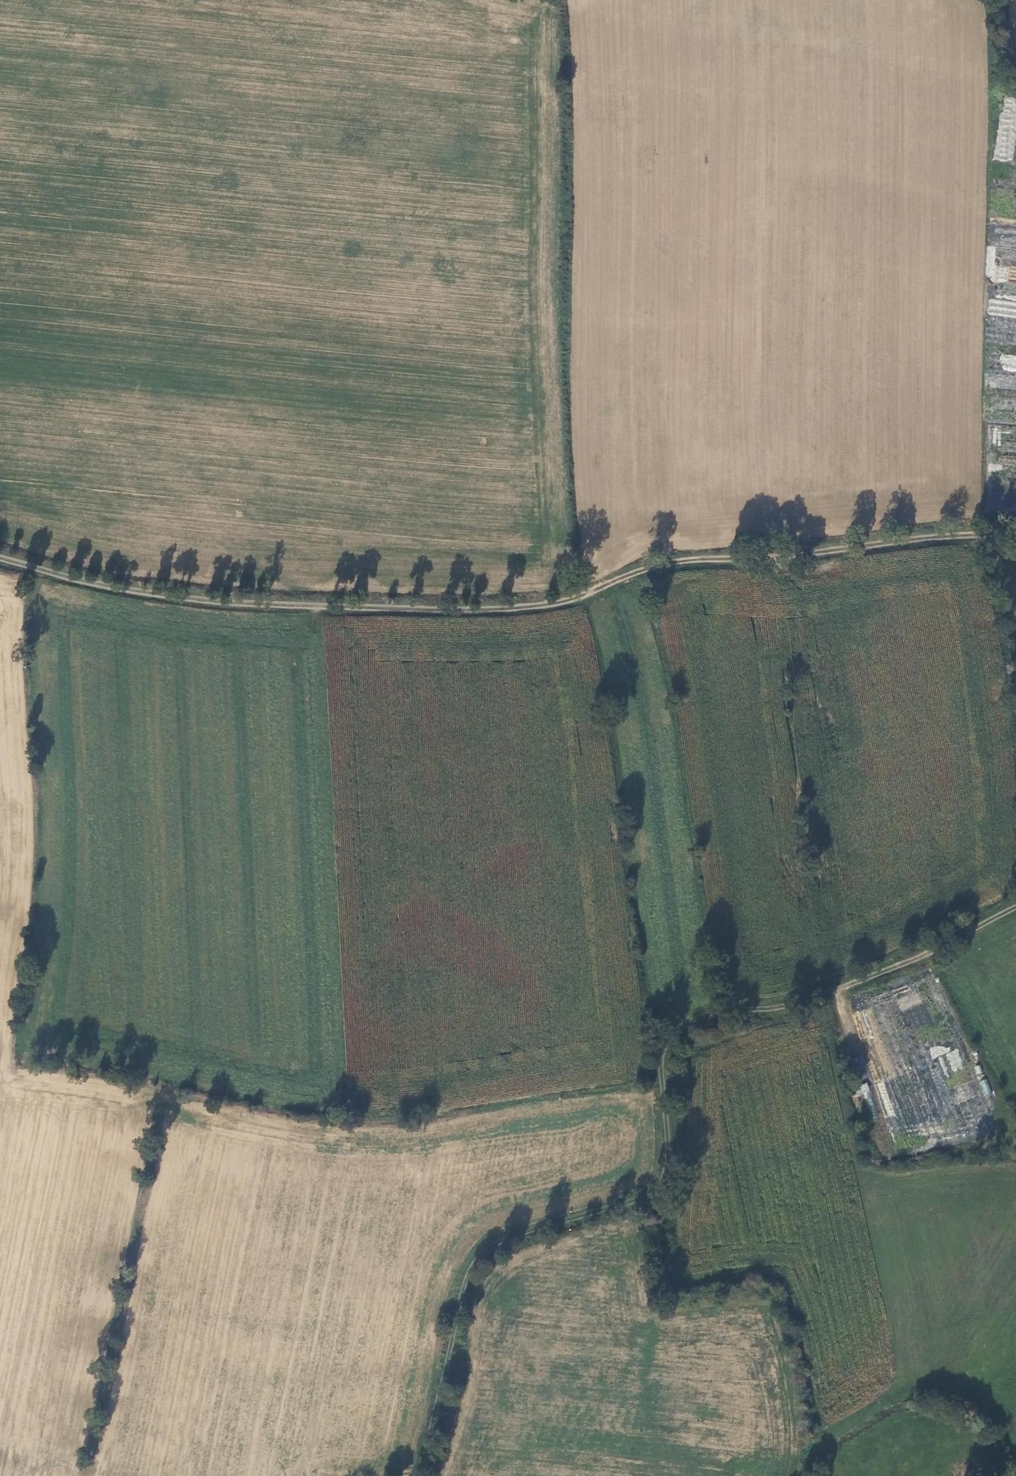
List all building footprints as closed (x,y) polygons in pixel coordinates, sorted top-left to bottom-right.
[(987,1079),(980,1081),(984,1095),(991,1093),(987,1079)] [(867,1083),(859,1085),(861,1093),(870,1090),(867,1083)]
